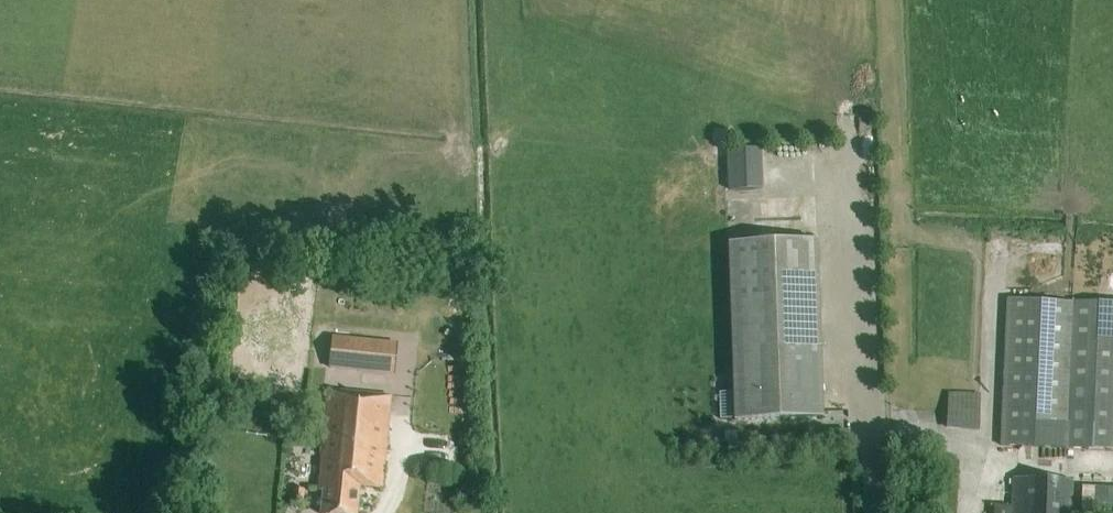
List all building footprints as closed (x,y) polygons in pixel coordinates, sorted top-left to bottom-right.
[(762,189),(761,149),(727,150),(728,190),(762,189)] [(734,420),(823,418),(817,241),(729,244),(734,420)] [(1005,298),(1001,445),(1112,449),(1112,302),(1005,298)] [(330,369),(392,376),(395,343),(334,338),(330,369)] [(851,416),(851,391),(825,392),(826,416),(851,416)] [(390,399),(328,393),(318,478),(317,491),(323,491),(321,512),(357,512),(360,488),(381,489),(390,399)] [(980,395),(947,393),(945,429),(978,431),(980,395)] [(452,461),(452,436),(431,436),(430,460),(452,461)] [(1072,481),(1014,478),(1012,512),(1070,512),(1072,481)] [(482,502),(484,486),(473,485),(471,501),(482,502)] [(1082,486),(1080,512),(1112,512),(1112,488),(1082,486)] [(291,489),(290,503),(301,504),(303,490),(291,489)]
